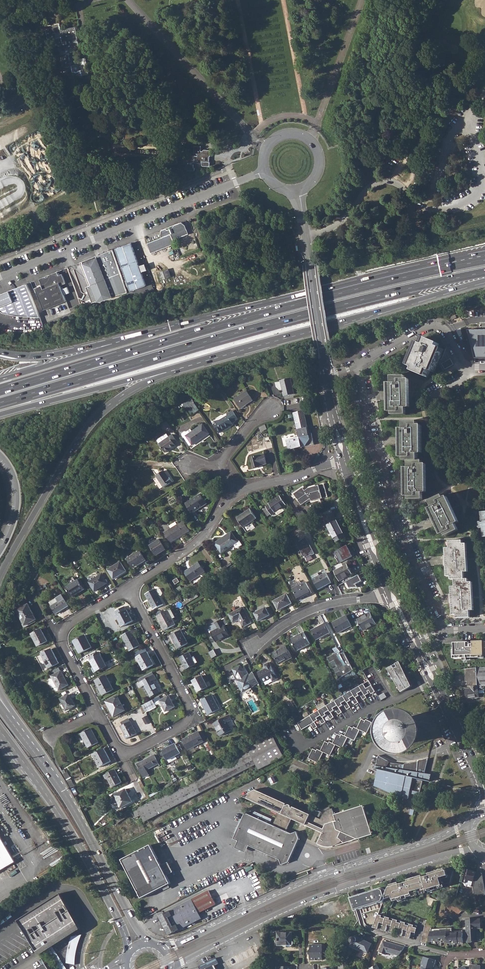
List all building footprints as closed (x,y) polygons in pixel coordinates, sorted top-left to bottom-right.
[(78,70),(70,72),(69,66),(78,64),(74,45),(77,44),(72,19),(57,22),(60,38),(54,39),(56,50),(57,49),(63,81),(80,77),(78,70)] [(187,170),(195,170),(195,167),(194,167),(194,163),(192,163),(193,161),(202,162),(203,165),(210,165),(211,161),(210,161),(210,155),(211,155),(211,150),(210,149),(203,149),(203,150),(203,151),(201,151),(201,146),(194,146),(194,153),(197,153),(197,155),(181,154),(181,159),(179,159),(179,167),(187,168),(187,170)] [(147,243),(151,253),(174,244),(173,240),(188,234),(184,225),(180,222),(161,229),(161,234),(162,237),(147,243)] [(146,283),(131,242),(115,248),(131,289),(146,283)] [(127,291),(111,249),(82,261),(90,284),(88,284),(85,286),(91,302),(127,291)] [(90,284),(82,261),(79,262),(88,284),(90,284)] [(161,279),(170,276),(168,269),(159,271),(161,279)] [(34,287),(43,308),(66,300),(61,286),(64,284),(59,272),(57,273),(56,271),(39,278),(41,284),(34,287)] [(40,316),(25,283),(0,293),(0,311),(2,312),(15,315),(40,316)] [(484,358),(484,335),(474,334),(478,359),(484,358)] [(410,373),(423,378),(425,372),(428,374),(440,348),(437,347),(438,344),(426,338),(423,344),(420,343),(408,368),(411,370),(410,373)] [(445,369),(454,364),(451,358),(442,363),(445,369)] [(392,411),(392,415),(406,415),(406,408),(410,408),(408,379),(405,380),(405,376),(391,377),(391,383),(387,383),(388,412),(392,411)] [(280,381),(283,396),(294,394),(291,378),(280,381)] [(235,399),(241,408),(253,400),(247,390),(235,399)] [(200,409),(195,402),(190,405),(191,406),(194,411),(195,413),(200,409)] [(228,415),(217,422),(214,424),(220,433),(231,426),(230,424),(232,422),(236,420),(233,415),(235,413),(233,409),(227,413),(228,415)] [(289,450),(306,446),(306,447),(315,445),(312,433),(309,434),(304,410),(294,413),(299,437),(287,440),(289,450)] [(408,497),(408,501),(422,501),(422,494),(426,494),(426,466),(422,466),(422,462),(418,462),(418,455),(422,455),(421,427),(417,427),(417,423),(403,424),(403,430),(400,430),(400,459),(404,459),(404,462),(408,462),(408,468),(404,468),(404,497),(408,497)] [(187,436),(193,445),(210,434),(204,425),(193,432),(187,436)] [(193,445),(187,436),(193,432),(192,429),(188,432),(186,431),(183,432),(183,434),(190,446),(193,445)] [(167,433),(157,440),(160,443),(170,437),(167,433)] [(160,443),(166,452),(176,445),(175,443),(178,441),(173,434),(170,437),(160,443)] [(251,458),(254,468),(259,467),(259,466),(267,464),(264,454),(251,458)] [(156,475),(164,487),(173,481),(170,477),(169,478),(164,470),(156,475)] [(312,501),(321,499),(328,497),(325,484),(316,486),(309,488),(305,491),(303,487),(294,494),(296,497),(302,505),(305,503),(310,499),(312,501)] [(303,487),(305,491),(309,488),(316,486),(316,485),(309,487),(306,488),(303,485),(292,493),(295,498),(296,497),(294,494),(303,487)] [(192,513),(197,510),(196,509),(202,505),(203,506),(207,503),(201,494),(190,501),(187,498),(184,500),(192,513)] [(280,496),(269,503),(270,504),(267,507),(267,508),(264,510),(268,516),(272,514),(272,515),(276,513),(282,508),(287,505),(280,496)] [(444,533),(446,537),(458,531),(455,525),(459,523),(447,498),(443,500),(441,497),(429,503),(432,508),(428,510),(441,535),(444,533)] [(308,518),(303,511),(300,512),(297,507),(294,509),(303,522),(304,521),(308,518)] [(237,518),(243,527),(257,518),(250,509),(237,518)] [(323,518),(336,542),(345,537),(333,513),(323,518)] [(165,533),(171,542),(189,530),(184,521),(165,533)] [(239,542),(232,533),(228,536),(227,534),(215,543),(222,553),(239,542)] [(305,558),(315,553),(307,538),(297,543),(305,558)] [(150,545),(156,555),(166,549),(160,539),(150,545)] [(454,614),(454,618),(469,618),(468,610),(471,610),(470,583),(467,583),(467,579),(463,579),(463,573),(467,572),(466,544),(462,544),(462,541),(448,541),(448,548),(445,548),(446,576),(449,576),(449,580),(454,580),(454,586),(450,586),(451,614),(454,614)] [(335,552),(341,563),(354,556),(348,545),(335,552)] [(127,557),(133,567),(138,564),(139,565),(146,560),(140,549),(127,557)] [(229,573),(230,575),(237,571),(239,574),(245,570),(244,568),(247,566),(248,567),(251,565),(249,561),(229,573)] [(185,572),(192,581),(205,571),(199,562),(185,572)] [(115,578),(116,580),(127,572),(121,563),(109,570),(114,579),(115,578)] [(335,572),(340,581),(353,574),(348,565),(335,572)] [(324,573),(319,575),(320,576),(314,580),(319,589),(332,582),(327,573),(325,574),(324,573)] [(89,582),(95,591),(108,583),(102,574),(89,582)] [(345,581),(348,588),(363,582),(360,575),(345,581)] [(226,580),(229,587),(235,584),(231,577),(226,580)] [(72,597),(81,591),(80,589),(84,587),(79,579),(66,587),(72,597)] [(296,582),(295,583),(290,585),(299,600),(312,593),(306,581),(298,586),(296,582)] [(146,594),(154,609),(164,604),(160,597),(156,590),(156,589),(146,594)] [(274,601),(279,610),(292,603),(287,594),(274,601)] [(50,602),(56,614),(69,606),(62,595),(50,602)] [(25,601),(18,605),(17,609),(26,604),(25,601)] [(16,610),(25,625),(36,619),(28,604),(26,604),(17,609),(16,610)] [(116,615),(123,627),(133,621),(127,609),(126,610),(124,606),(115,611),(117,614),(116,615)] [(239,620),(243,627),(251,623),(243,607),(229,614),(233,623),(239,620)] [(255,613),(259,621),(270,615),(266,607),(255,613)] [(157,616),(160,621),(161,620),(163,625),(162,625),(165,630),(176,625),(173,618),(168,610),(157,616)] [(361,626),(364,631),(378,624),(372,612),(358,620),(360,625),(361,627),(361,626)] [(333,623),(339,633),(352,626),(347,616),(333,623)] [(221,619),(215,623),(218,629),(212,632),(211,633),(216,642),(229,635),(221,619)] [(209,626),(212,632),(218,629),(215,623),(209,626)] [(312,631),(317,640),(331,633),(326,624),(312,631)] [(122,636),(130,651),(140,645),(134,634),(139,631),(137,628),(122,636)] [(174,640),(179,649),(189,643),(187,640),(191,638),(186,628),(170,636),(173,641),(174,640)] [(32,634),(38,646),(47,641),(41,629),(32,634)] [(292,641),(298,651),(310,645),(304,633),(300,635),(301,636),(292,641)] [(73,641),(80,653),(91,647),(85,634),(73,641)] [(483,640),(452,642),(453,657),(478,656),(478,655),(484,654),(483,640)] [(274,654),(279,664),(288,659),(289,660),(293,658),(286,645),(280,648),(281,650),(274,654)] [(327,657),(338,679),(353,669),(343,652),(340,654),(337,647),(332,649),(335,653),(327,657)] [(41,654),(49,668),(59,663),(51,648),(41,654)] [(215,649),(209,652),(212,658),(218,655),(215,649)] [(144,670),(154,665),(149,657),(150,656),(148,651),(137,657),(144,670)] [(94,673),(96,671),(107,666),(99,652),(96,653),(96,652),(91,654),(92,656),(89,657),(94,667),(92,668),(94,673)] [(180,658),(186,670),(196,664),(190,653),(180,658)] [(371,655),(376,664),(380,661),(375,653),(371,655)] [(258,673),(263,682),(271,678),(273,681),(278,679),(269,662),(264,665),(266,669),(258,673)] [(398,663),(388,669),(402,693),(412,686),(407,677),(404,673),(398,663)] [(252,687),(259,682),(252,670),(250,675),(249,676),(248,674),(249,674),(245,667),(243,668),(241,665),(233,669),(236,675),(235,676),(234,676),(237,680),(233,682),(237,688),(241,686),(243,689),(245,690),(246,689),(247,690),(252,687)] [(476,668),(464,669),(465,682),(467,682),(467,687),(470,687),(484,686),(484,667),(476,668)] [(59,690),(68,685),(65,680),(66,680),(61,671),(51,676),(59,690)] [(234,676),(235,676),(234,674),(228,677),(231,683),(233,682),(237,680),(234,676)] [(106,675),(100,678),(101,679),(96,681),(103,695),(114,689),(106,675)] [(145,685),(151,697),(160,692),(154,680),(157,679),(155,675),(137,684),(139,688),(145,685)] [(193,681),(198,692),(208,687),(202,676),(193,681)] [(376,692),(369,681),(298,723),(302,730),(311,724),(314,729),(318,727),(315,722),(320,719),(323,724),(326,722),(323,717),(328,715),(331,719),(334,717),(331,713),(336,710),(339,715),(342,713),(339,708),(344,705),(347,710),(351,708),(348,703),(353,700),(355,705),(359,703),(356,698),(361,695),(364,700),(367,698),(366,696),(370,693),(368,691),(370,690),(372,694),(376,692)] [(469,700),(480,699),(479,692),(484,691),(484,686),(470,687),(471,690),(466,690),(467,700),(469,700)] [(61,699),(67,711),(75,706),(69,695),(61,699)] [(175,707),(169,695),(157,702),(158,704),(160,705),(161,704),(166,712),(175,707)] [(201,701),(208,715),(220,709),(212,695),(201,701)] [(106,701),(114,716),(125,710),(117,696),(106,701)] [(154,700),(143,705),(146,712),(157,707),(154,700)] [(297,706),(295,708),(294,708),(291,703),(287,705),(291,714),(298,709),(297,706)] [(388,748),(394,751),(402,752),(409,750),(415,746),(419,740),(422,734),(422,727),(420,720),(416,715),(410,710),(403,708),(396,708),(390,711),(384,715),(380,722),(378,729),(379,736),(382,743),(388,748)] [(214,724),(216,728),(218,727),(223,735),(232,730),(228,722),(232,720),(230,715),(214,724)] [(137,733),(130,721),(128,718),(121,722),(126,734),(124,735),(127,739),(137,733)] [(355,741),(360,730),(367,733),(372,723),(366,720),(366,721),(362,719),(357,729),(354,727),(354,729),(350,727),(345,736),(342,734),(341,736),(338,734),(333,743),(330,742),(329,743),(325,741),(321,751),(318,749),(317,751),(313,749),(308,758),(318,763),(324,752),(330,756),(336,745),(343,748),(348,737),(355,741)] [(81,734),(89,748),(99,743),(91,728),(81,734)] [(183,740),(189,750),(204,742),(198,732),(183,740)] [(141,815),(144,822),(256,764),(259,769),(283,757),(271,733),(246,746),(248,749),(192,777),(194,780),(132,813),(135,818),(141,815)] [(163,751),(168,761),(181,754),(175,744),(163,751)] [(93,754),(100,768),(111,762),(104,749),(93,754)] [(137,764),(145,778),(150,775),(147,770),(159,764),(154,755),(137,764)] [(388,761),(379,756),(375,769),(378,770),(375,783),(380,784),(379,788),(401,798),(401,796),(408,797),(408,798),(409,798),(410,791),(420,793),(423,781),(422,781),(423,780),(428,781),(428,778),(429,774),(425,774),(428,760),(405,764),(404,767),(402,766),(402,764),(388,762),(388,761)] [(108,779),(113,788),(122,783),(115,770),(104,776),(106,780),(108,779)] [(63,774),(69,785),(73,783),(67,772),(63,774)] [(126,789),(115,795),(119,802),(118,803),(120,808),(132,802),(126,789)] [(246,852),(249,845),(280,859),(282,866),(289,863),(300,839),(297,832),(292,833),(287,831),(292,819),(322,834),(317,844),(326,848),(333,847),(338,845),(358,839),(372,834),(363,805),(334,815),(332,809),(326,812),(323,815),(320,819),(310,815),(310,814),(293,806),(292,808),(291,807),(291,806),(290,805),(287,806),(286,805),(286,803),(255,789),(247,793),(241,796),(246,799),(279,813),(277,814),(272,824),(245,812),(233,838),(238,840),(235,847),(246,852)] [(113,821),(115,825),(132,814),(130,811),(113,821)] [(255,811),(253,815),(270,823),(272,819),(255,811)] [(104,825),(111,839),(119,835),(112,821),(104,825)] [(0,836),(0,871),(15,862),(0,836)] [(170,883),(166,875),(161,865),(151,844),(121,859),(141,898),(163,887),(169,884),(170,883)] [(168,862),(161,865),(166,875),(173,872),(168,862)] [(43,870),(47,875),(53,871),(50,866),(43,870)] [(391,907),(393,901),(424,892),(423,888),(425,887),(426,891),(432,890),(431,888),(444,884),(450,882),(453,870),(448,869),(445,870),(444,868),(428,873),(429,875),(422,877),(423,879),(420,880),(419,876),(410,878),(411,883),(409,883),(408,881),(399,884),(396,884),(396,887),(390,884),(387,890),(383,902),(382,904),(391,907)] [(463,868),(460,882),(465,883),(466,880),(475,882),(473,887),(477,907),(484,906),(484,888),(482,873),(463,868)] [(367,892),(349,897),(354,911),(383,902),(387,890),(381,887),(373,890),(374,891),(368,893),(367,892)] [(216,904),(208,890),(169,910),(179,929),(201,918),(198,913),(216,904)] [(83,929),(63,892),(18,921),(41,956),(56,947),(63,942),(83,929)] [(446,904),(445,910),(454,913),(456,907),(446,904)] [(169,934),(179,929),(169,910),(159,916),(168,934),(168,935),(169,934)] [(415,933),(417,926),(378,914),(373,927),(377,929),(379,922),(383,923),(381,930),(385,931),(387,924),(391,926),(389,932),(394,933),(395,927),(399,928),(397,935),(401,936),(403,929),(407,930),(405,937),(409,938),(411,932),(415,933)] [(467,920),(467,943),(477,943),(477,930),(481,930),(481,921),(467,920)] [(447,930),(430,931),(428,941),(447,941),(447,943),(463,943),(463,933),(453,933),(453,938),(452,938),(452,933),(447,933),(447,930)] [(278,933),(278,938),(278,946),(293,945),(292,933),(278,933)] [(353,946),(368,952),(372,943),(357,937),(356,940),(355,938),(353,936),(351,937),(349,938),(349,940),(350,943),(352,943),(354,943),(353,946)] [(385,951),(398,956),(403,949),(404,947),(392,944),(392,945),(382,941),(379,952),(384,954),(385,951)] [(323,960),(322,945),(310,945),(310,950),(309,951),(309,955),(310,955),(310,961),(323,960)] [(54,949),(49,951),(60,968),(67,968),(54,949)] [(249,949),(238,954),(242,961),(252,955),(249,949)] [(228,967),(239,962),(235,955),(225,961),(228,967)] [(424,968),(435,968),(434,967),(436,960),(423,957),(421,968),(422,968),(424,968)] [(215,965),(218,964),(215,958),(199,967),(200,968),(216,968),(215,965)]
